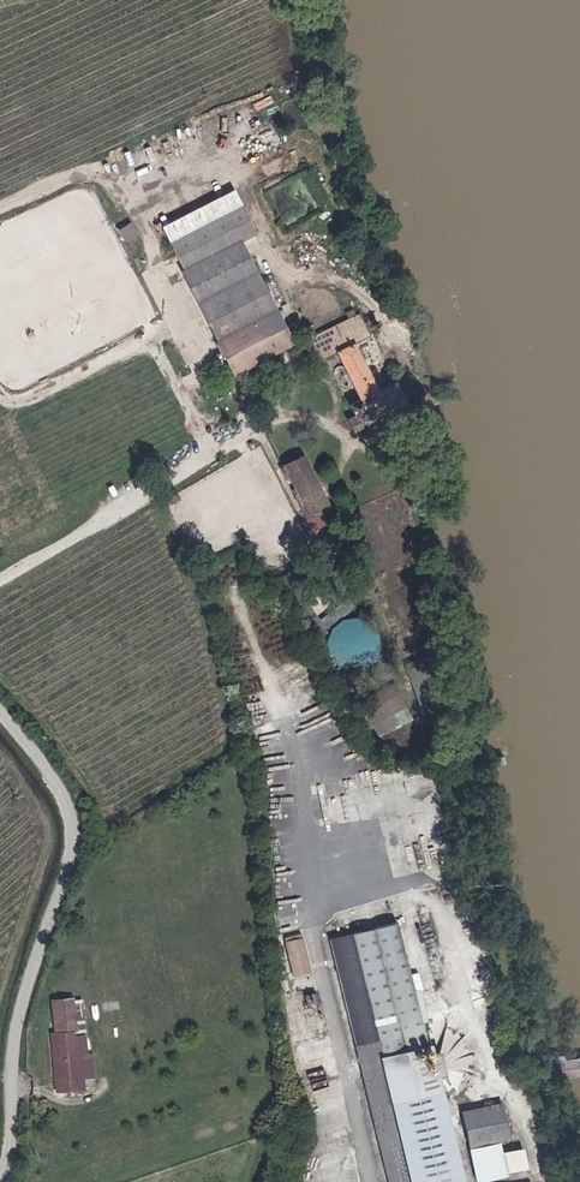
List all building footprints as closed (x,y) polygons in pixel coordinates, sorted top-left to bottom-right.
[(180,287),(191,306),(247,281),(228,248),(245,240),(231,213),(160,250),(180,287)] [(128,221),(115,228),(122,241),(135,234),(128,221)] [(247,281),(191,306),(193,309),(198,317),(201,322),(255,295),(247,281)] [(265,315),(255,295),(201,322),(212,342),(265,315)] [(212,342),(231,376),(284,349),(279,340),(265,315),(212,342)] [(399,403),(398,401),(391,387),(377,394),(353,347),(368,339),(357,319),(355,320),(299,348),(311,369),(334,357),(357,400),(346,406),(352,415),(343,420),(351,433),(369,423),(368,420),(399,403)] [(297,461),(283,468),(279,470),(273,474),(280,485),(288,480),(295,491),(286,496),(291,505),(299,500),(310,517),(302,523),(311,538),(311,537),(334,524),(297,461)] [(299,500),(291,505),(299,518),(302,523),(310,517),(299,500)] [(336,588),(329,595),(339,604),(345,597),(336,588)] [(390,683),(371,694),(377,703),(368,708),(381,732),(408,716),(390,683)] [(428,1070),(426,1063),(411,999),(431,993),(414,922),(337,940),(333,928),(322,931),(358,1075),(360,1083),(385,1181),(455,1181),(428,1070)] [(297,938),(279,942),(287,979),(305,976),(297,938)] [(311,997),(302,998),(304,1009),(313,1007),(311,997)] [(76,1001),(57,1002),(59,1037),(62,1082),(84,1082),(84,1076),(93,1076),(92,1056),(87,1056),(85,1036),(79,1037),(78,1019),(84,1019),(83,1007),(77,1008),(76,1001)] [(62,1082),(59,1037),(56,1037),(60,1088),(84,1087),(84,1082),(62,1082)] [(457,1121),(465,1154),(493,1147),(501,1144),(495,1111),(457,1121)] [(493,1147),(465,1154),(466,1159),(494,1151),(493,1147)] [(494,1151),(466,1159),(471,1181),(501,1181),(494,1151)]
